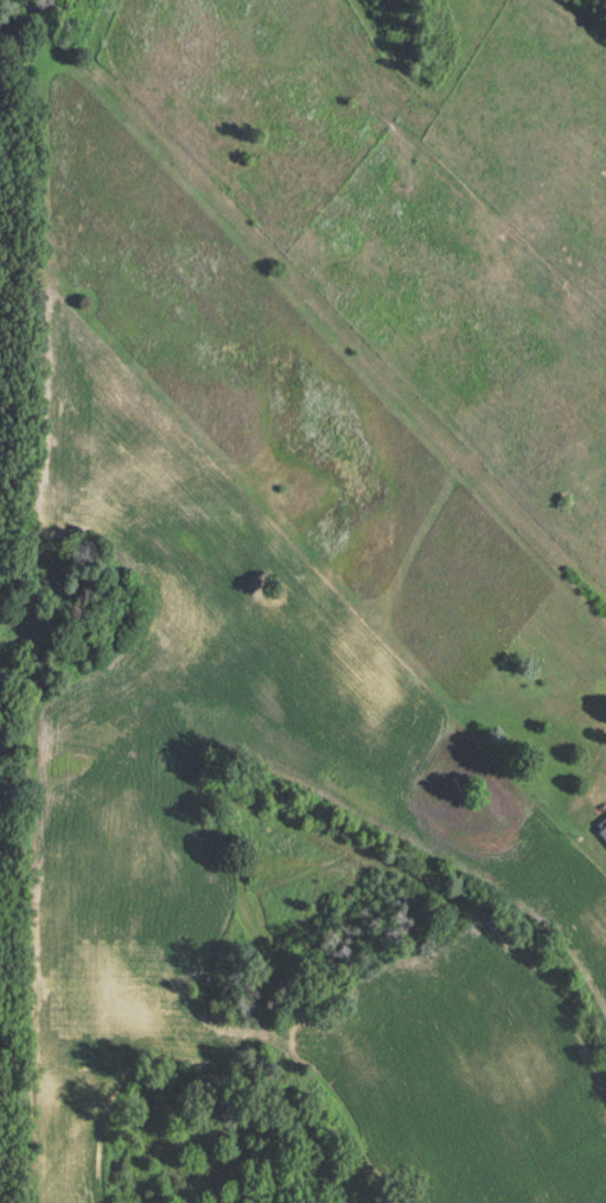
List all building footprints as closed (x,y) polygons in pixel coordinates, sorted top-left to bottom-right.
[(605,843),(605,818),(594,828),(605,843)]
